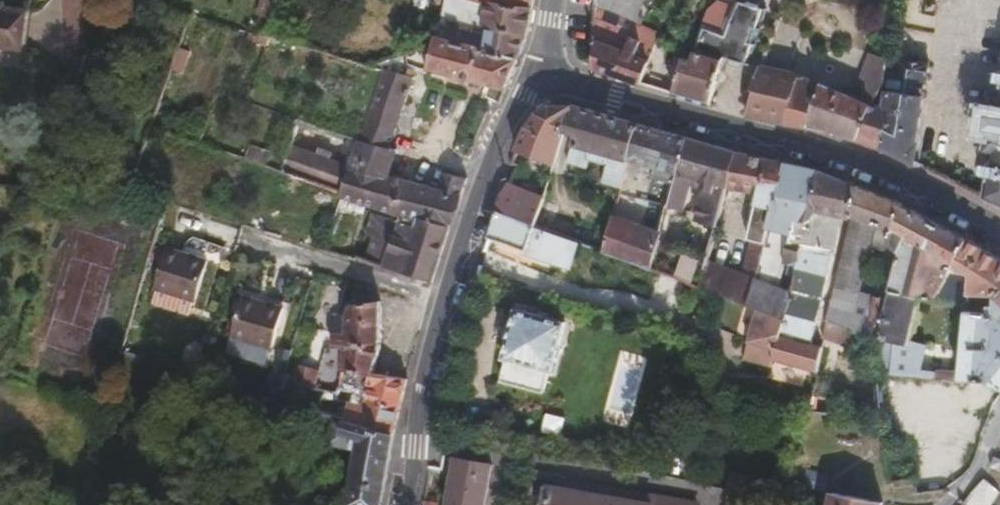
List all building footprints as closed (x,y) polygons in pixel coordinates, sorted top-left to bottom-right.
[(28,5),(5,3),(5,0),(0,0),(0,43),(25,46),(28,5)] [(284,0),(272,0),(268,13),(280,16),(284,0)] [(523,0),(437,0),(432,15),(451,21),(454,13),(531,31),(534,19),(537,6),(523,0)] [(772,8),(749,0),(742,0),(741,3),(731,30),(709,24),(699,56),(689,53),(678,93),(690,96),(700,99),(715,103),(730,55),(754,63),(772,8)] [(741,3),(731,0),(718,0),(713,7),(709,24),(731,30),(741,3)] [(640,55),(645,41),(634,36),(640,21),(599,3),(594,39),(600,42),(596,68),(645,84),(653,60),(640,55)] [(522,59),(531,31),(454,13),(451,21),(444,41),(522,59)] [(653,60),(663,30),(640,21),(634,36),(645,41),(640,55),(653,60)] [(808,129),(824,82),(828,84),(842,65),(844,65),(849,44),(807,29),(793,67),(770,57),(749,112),(780,121),(808,129)] [(517,70),(522,59),(444,41),(439,57),(434,72),(510,89),(517,70)] [(178,48),(172,71),(185,75),(191,52),(178,48)] [(434,72),(439,57),(421,52),(413,52),(413,67),(434,72)] [(879,87),(888,56),(874,52),(857,96),(873,103),(879,87)] [(915,161),(931,62),(904,58),(901,73),(894,72),(890,90),(887,109),(880,148),(897,154),(915,161)] [(411,103),(421,74),(411,70),(409,75),(389,67),(365,140),(395,150),(411,103)] [(829,130),(844,90),(828,84),(824,82),(808,129),(818,132),(827,135),(829,130)] [(887,109),(890,90),(879,87),(873,103),(887,109)] [(842,135),(857,96),(844,90),(829,130),(842,135)] [(994,90),(992,105),(988,108),(984,112),(982,119),(982,127),(984,134),(987,140),(984,155),(993,157),(987,198),(999,204),(999,91),(994,90)] [(858,139),(873,103),(857,96),(842,135),(844,136),(858,139)] [(880,148),(887,109),(873,103),(858,139),(869,143),(880,148)] [(556,166),(566,132),(576,105),(557,108),(544,110),(540,112),(529,125),(518,150),(556,166)] [(596,149),(607,114),(576,105),(566,132),(577,135),(570,162),(587,168),(593,149),(596,149)] [(631,159),(640,123),(610,115),(607,114),(596,149),(594,157),(603,159),(605,152),(614,156),(610,174),(625,179),(631,159)] [(677,184),(690,137),(640,123),(631,159),(657,166),(654,178),(677,184)] [(727,188),(737,148),(718,143),(690,137),(677,184),(671,206),(688,211),(695,177),(707,181),(705,188),(708,189),(700,223),(719,229),(727,188)] [(394,176),(402,152),(395,150),(365,140),(357,166),(394,176)] [(771,227),(785,160),(760,154),(737,148),(727,188),(759,196),(748,240),(752,240),(744,275),(710,266),(705,290),(739,303),(749,306),(756,281),(765,245),(768,244),(771,227)] [(331,160),(333,155),(318,149),(315,160),(329,165),(331,160)] [(348,192),(356,168),(331,160),(329,165),(315,160),(295,153),(288,170),(348,192)] [(813,216),(820,182),(824,182),(826,174),(806,167),(785,160),(771,227),(793,234),(799,213),(813,216)] [(446,191),(394,176),(357,166),(356,168),(348,192),(404,210),(423,217),(455,228),(470,187),(471,183),(450,177),(446,191)] [(815,346),(842,227),(841,220),(849,183),(839,179),(826,174),(824,182),(820,182),(813,216),(799,213),(793,234),(785,264),(795,267),(791,291),(787,321),(782,335),(815,346)] [(850,230),(858,188),(855,186),(849,183),(841,220),(842,227),(850,230)] [(542,211),(546,199),(513,184),(504,212),(538,225),(542,211)] [(882,245),(898,209),(900,204),(879,196),(858,188),(850,230),(831,322),(844,327),(859,295),(847,290),(861,244),(876,250),(880,244),(882,245)] [(954,265),(967,240),(908,208),(900,204),(898,209),(899,209),(885,246),(895,251),(877,302),(879,303),(873,338),(878,339),(878,341),(908,345),(909,343),(919,294),(937,296),(954,265)] [(885,246),(899,209),(898,209),(882,245),(885,246)] [(423,217),(404,210),(402,216),(422,223),(423,217)] [(610,238),(542,211),(538,225),(582,243),(606,252),(610,238)] [(582,243),(538,225),(504,212),(496,238),(573,267),(582,243)] [(452,238),(455,228),(423,217),(422,223),(402,216),(401,223),(378,216),(372,237),(379,240),(371,263),(437,286),(452,238)] [(654,271),(663,241),(664,234),(615,218),(610,238),(606,252),(654,271)] [(999,293),(999,262),(999,261),(967,240),(954,265),(969,273),(968,287),(969,294),(996,297),(999,293)] [(710,266),(712,260),(663,241),(654,271),(705,290),(710,266)] [(199,298),(209,258),(167,247),(156,287),(199,298)] [(787,321),(791,291),(756,281),(749,306),(756,309),(766,312),(787,321)] [(996,297),(996,306),(989,305),(988,313),(967,312),(963,363),(963,380),(999,391),(999,293),(996,297)] [(272,363),(291,309),(249,294),(230,348),(272,363)] [(873,338),(879,303),(877,302),(859,295),(844,327),(849,329),(856,332),(873,338)] [(753,318),(756,309),(749,306),(739,303),(736,312),(753,318)] [(386,348),(388,306),(358,304),(353,317),(356,337),(341,333),(337,349),(353,353),(347,369),(380,376),(386,348)] [(554,369),(568,324),(519,308),(504,353),(509,354),(501,380),(543,394),(551,368),(554,369)] [(819,375),(827,348),(815,346),(782,335),(787,321),(766,312),(755,343),(776,349),(773,361),(819,375)] [(844,345),(849,329),(844,327),(831,322),(828,339),(844,345)] [(852,348),(856,332),(849,329),(844,345),(852,348)] [(921,370),(925,345),(909,343),(908,345),(878,341),(878,374),(940,378),(941,371),(921,370)] [(773,361),(776,349),(755,343),(752,353),(766,358),(773,361)] [(318,387),(323,371),(302,362),(294,382),(318,387)] [(410,388),(412,381),(380,376),(347,369),(339,391),(347,393),(349,389),(365,391),(363,397),(354,398),(352,404),(405,408),(410,388)] [(279,401),(248,392),(246,398),(255,401),(254,405),(271,410),(273,405),(278,407),(279,401)] [(837,417),(839,401),(815,398),(810,413),(837,417)] [(402,419),(405,408),(352,404),(348,421),(397,434),(402,419)] [(541,433),(560,437),(564,418),(545,414),(541,433)] [(969,468),(983,432),(940,417),(929,449),(942,454),(940,459),(967,468),(969,468)] [(344,433),(348,421),(337,418),(334,431),(344,433)] [(397,434),(348,421),(344,433),(334,431),(330,445),(362,453),(352,504),(384,504),(386,492),(397,434)] [(493,463),(458,457),(451,498),(450,504),(486,504),(493,463)] [(827,490),(829,472),(807,469),(804,486),(827,490)] [(697,504),(562,480),(563,475),(536,471),(533,489),(543,490),(541,504),(697,504)] [(986,478),(967,502),(966,504),(983,504),(986,478)] [(999,497),(999,490),(986,478),(983,504),(995,504),(999,497)] [(885,500),(835,492),(832,504),(884,504),(885,500)]
